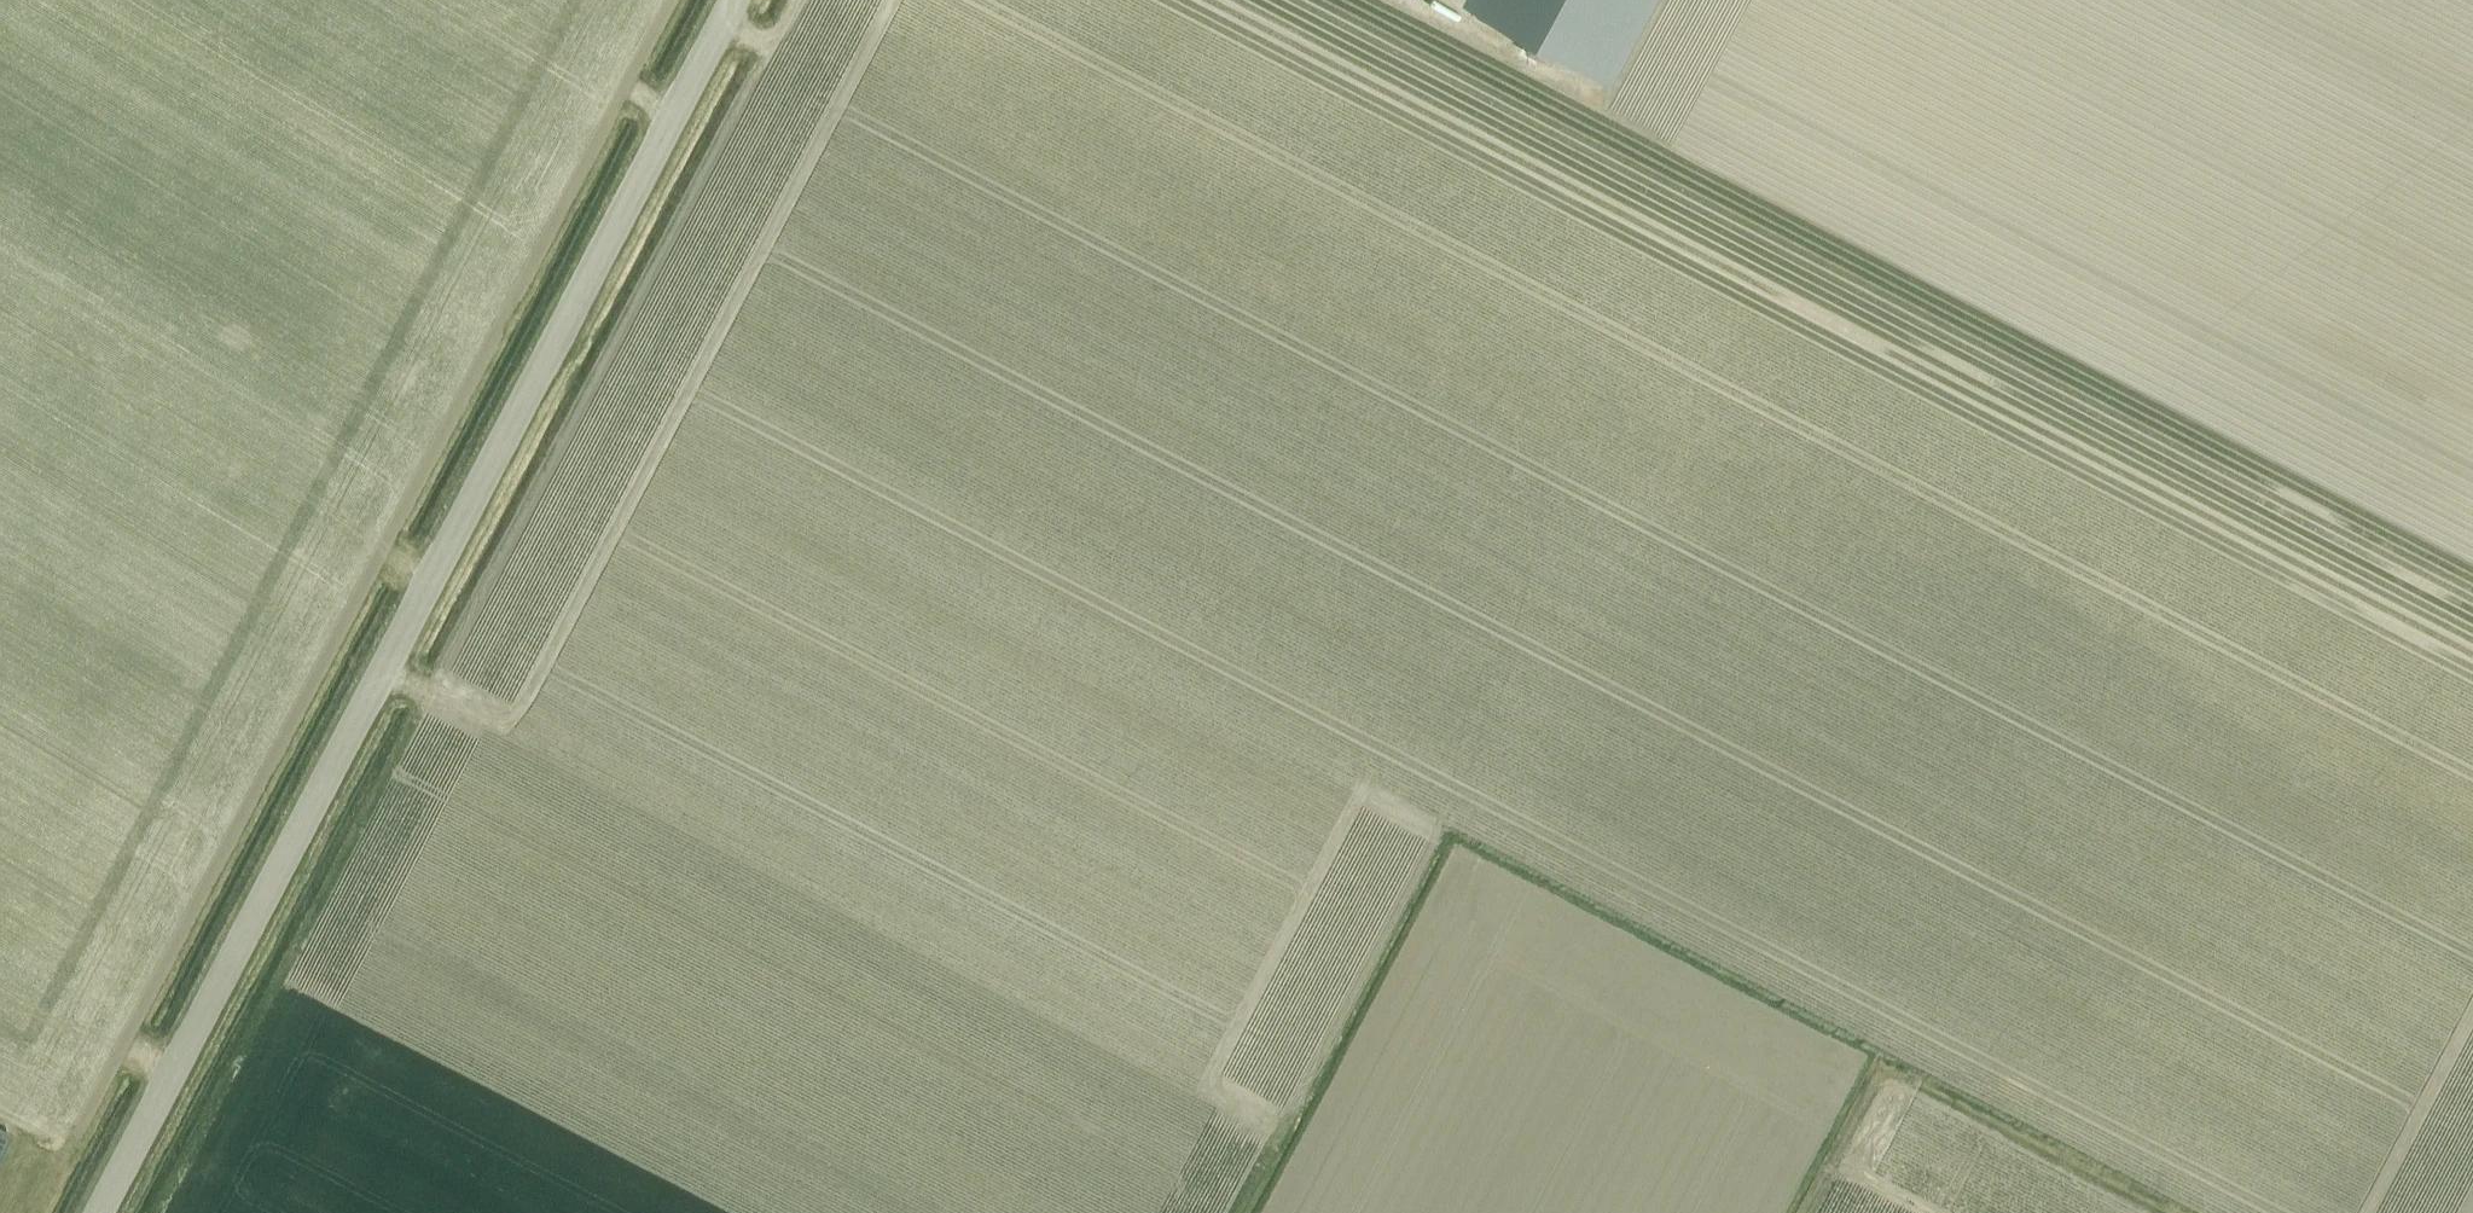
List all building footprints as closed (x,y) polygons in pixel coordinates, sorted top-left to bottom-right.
[(1620,63),(1653,0),(1498,0),(1620,63)]
